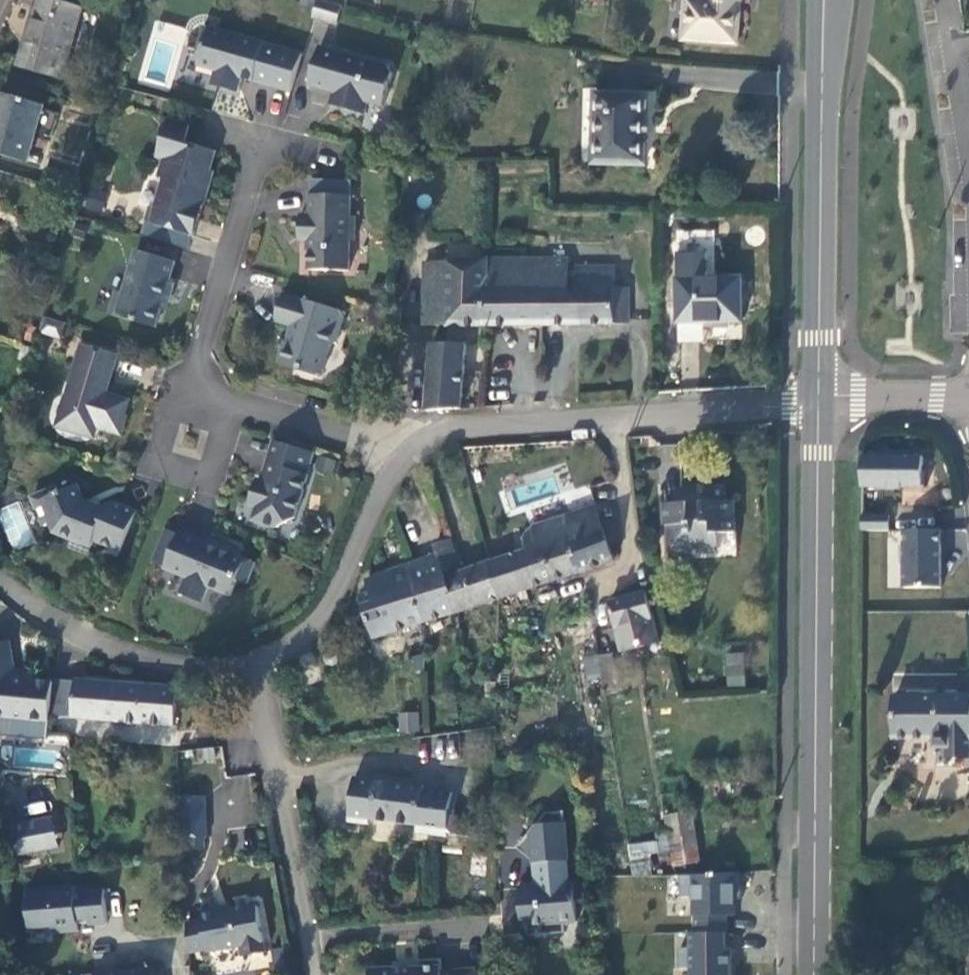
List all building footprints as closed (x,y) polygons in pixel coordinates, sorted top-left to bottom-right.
[(82,8),(52,0),(36,0),(27,30),(14,68),(62,81),(82,8)] [(742,0),(712,0),(712,1),(706,0),(686,0),(684,19),(681,44),(737,50),(742,0)] [(320,3),(315,21),(339,28),(344,8),(320,3)] [(305,52),(292,48),(208,23),(201,46),(206,48),(202,62),(219,68),(215,82),(242,89),(247,72),(255,70),(258,71),(256,79),(290,89),(294,90),(305,52)] [(390,66),(323,46),(312,84),(351,96),(347,108),(366,114),(370,101),(386,106),(395,74),(390,66)] [(645,99),(595,99),(595,165),(646,165),(645,126),(645,99)] [(0,100),(0,158),(26,165),(41,111),(0,100)] [(155,220),(193,232),(203,202),(201,201),(206,183),(204,182),(215,148),(186,139),(191,122),(170,115),(158,153),(165,155),(160,173),(164,174),(151,217),(155,218),(155,220)] [(355,240),(355,225),(356,216),(350,216),(351,195),(312,194),(311,215),(300,214),(300,237),(310,238),(309,258),(309,269),(348,270),(350,240),(355,240)] [(109,308),(154,323),(163,295),(168,296),(173,279),(168,277),(175,258),(136,246),(123,288),(116,286),(109,308)] [(486,325),(486,259),(449,261),(448,282),(448,303),(447,326),(486,325)] [(489,259),(486,259),(486,325),(543,325),(543,259),(489,259)] [(568,260),(543,259),(543,325),(578,325),(578,268),(568,268),(568,260)] [(448,282),(449,261),(427,261),(426,282),(448,282)] [(615,268),(578,268),(578,325),(627,324),(628,309),(626,309),(613,309),(614,288),(615,268)] [(739,280),(677,279),(677,323),(739,323),(739,280)] [(448,282),(426,282),(425,304),(448,303),(448,282)] [(627,289),(614,288),(613,309),(626,309),(627,289)] [(338,307),(284,292),(275,320),(293,326),(292,331),(289,341),(286,340),(279,363),(318,375),(323,373),(331,345),(337,341),(345,316),(338,307)] [(448,303),(425,304),(425,326),(447,326),(448,303)] [(66,320),(47,314),(42,329),(61,335),(66,320)] [(117,351),(83,340),(67,393),(68,402),(65,411),(65,418),(66,419),(67,421),(68,423),(69,424),(71,425),(71,426),(72,426),(74,427),(74,428),(75,428),(76,428),(77,428),(78,428),(79,428),(82,428),(83,428),(84,428),(85,427),(87,426),(88,426),(89,425),(90,424),(91,423),(93,419),(100,421),(100,424),(115,428),(119,428),(121,425),(125,412),(123,411),(127,397),(110,392),(108,392),(107,391),(106,390),(105,388),(105,387),(105,385),(106,384),(109,381),(111,368),(113,368),(117,351)] [(432,343),(430,368),(466,368),(467,344),(446,344),(432,343)] [(430,368),(428,413),(463,409),(465,371),(466,368),(430,368)] [(311,452),(273,440),(263,473),(265,475),(257,479),(253,478),(245,503),(252,505),(248,519),(272,526),(292,515),(311,452)] [(862,454),(864,489),(923,489),(922,455),(862,454)] [(116,547),(133,508),(110,498),(103,500),(100,506),(81,497),(73,480),(57,488),(53,482),(28,493),(40,520),(46,518),(50,527),(86,543),(88,536),(116,547)] [(738,532),(735,500),(728,501),(726,485),(704,486),(704,493),(693,494),(691,497),(691,502),(677,503),(668,504),(669,526),(671,526),(673,551),(695,550),(695,545),(718,544),(717,533),(738,532)] [(704,493),(704,486),(676,488),(677,503),(691,502),(691,497),(693,494),(704,493)] [(35,541),(18,500),(0,508),(0,520),(13,550),(35,541)] [(617,535),(612,519),(602,521),(595,503),(566,514),(566,515),(581,571),(614,560),(607,538),(617,535)] [(888,514),(860,514),(860,530),(888,531),(888,514)] [(581,571),(566,515),(532,526),(524,538),(528,549),(490,563),(498,597),(581,571)] [(174,529),(159,566),(180,575),(174,590),(196,600),(203,585),(225,594),(231,578),(241,582),(250,561),(229,552),(230,548),(204,537),(202,541),(174,529)] [(904,529),(904,589),(944,588),(943,529),(904,529)] [(498,597),(490,563),(462,572),(452,540),(434,546),(437,554),(409,564),(418,589),(411,592),(424,623),(498,597)] [(424,623),(411,592),(418,589),(409,564),(366,580),(374,602),(364,605),(375,639),(424,623)] [(659,642),(648,594),(611,603),(617,627),(623,652),(659,642)] [(54,679),(33,678),(16,676),(17,668),(12,640),(0,642),(0,717),(49,722),(54,679)] [(338,654),(336,652),(333,650),(329,651),(326,652),(324,655),(323,658),(324,662),(327,664),(330,666),(333,665),(336,664),(338,661),(339,658),(338,654)] [(618,691),(612,654),(599,656),(603,678),(605,694),(618,691)] [(603,678),(599,656),(586,659),(589,680),(603,678)] [(745,686),(745,666),(730,667),(730,687),(745,686)] [(33,678),(35,670),(17,668),(16,676),(33,678)] [(173,725),(176,688),(76,679),(73,717),(173,725)] [(895,695),(896,738),(937,738),(937,748),(947,748),(947,758),(968,758),(968,696),(895,695)] [(397,712),(397,733),(419,733),(419,712),(397,712)] [(449,814),(452,792),(423,788),(424,785),(354,777),(349,822),(369,824),(370,819),(418,825),(417,833),(447,837),(447,833),(468,835),(470,816),(449,814)] [(205,848),(205,838),(207,837),(206,796),(179,797),(182,848),(205,848)] [(566,822),(564,810),(546,812),(542,817),(551,822),(566,822)] [(658,841),(654,843),(655,853),(661,852),(664,860),(672,860),(675,875),(681,875),(702,874),(690,810),(666,816),(668,829),(656,832),(658,841)] [(578,921),(576,899),(583,899),(581,882),(570,883),(568,859),(569,860),(566,822),(551,822),(542,817),(517,847),(532,860),(532,863),(537,863),(539,886),(534,886),(519,888),(521,910),(526,910),(527,925),(528,936),(551,934),(550,924),(565,922),(578,921)] [(59,847),(53,818),(12,827),(18,856),(59,847)] [(654,843),(634,847),(634,876),(656,876),(655,853),(654,843)] [(684,876),(686,934),(739,933),(738,874),(684,876)] [(102,924),(101,889),(83,890),(83,893),(72,894),(71,886),(22,890),(25,929),(48,927),(48,933),(74,931),(73,919),(84,918),(85,926),(102,924)] [(266,952),(257,905),(229,910),(221,912),(217,907),(200,910),(202,919),(187,922),(190,955),(208,951),(208,954),(241,947),(243,957),(266,952)] [(566,932),(565,922),(550,924),(551,934),(566,932)] [(688,974),(741,974),(739,933),(686,934),(688,974)] [(475,966),(442,970),(441,958),(418,960),(419,967),(397,969),(396,967),(369,969),(370,974),(476,974),(475,966)]
